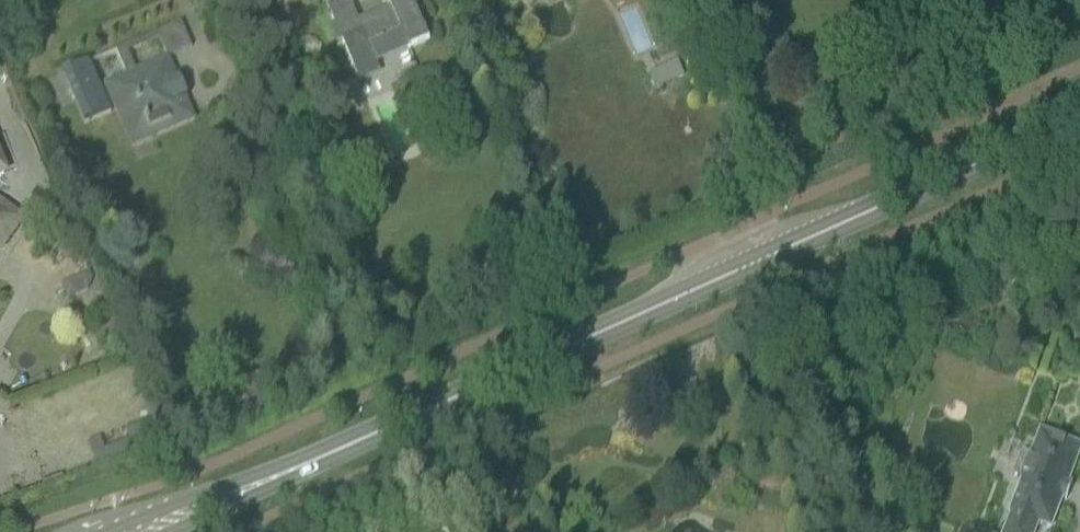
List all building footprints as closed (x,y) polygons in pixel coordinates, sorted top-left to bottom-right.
[(336,27),(329,30),(336,46),(343,43),(359,80),(379,72),(377,68),(378,68),(370,49),(402,35),(408,51),(430,42),(412,1),(413,0),(387,0),(391,10),(359,23),(349,0),(324,0),(336,27)] [(125,74),(103,83),(104,87),(101,88),(90,62),(63,74),(84,124),(111,113),(109,109),(115,106),(132,147),(194,121),(185,99),(188,98),(180,79),(177,80),(168,58),(192,48),(181,23),(116,51),(125,74)] [(20,219),(0,205),(0,247),(20,219)] [(1022,480),(1010,513),(1011,514),(1004,531),(1035,531),(1038,524),(1050,529),(1079,451),(1079,447),(1040,432),(1031,457),(1022,453),(1014,476),(1022,480)]
